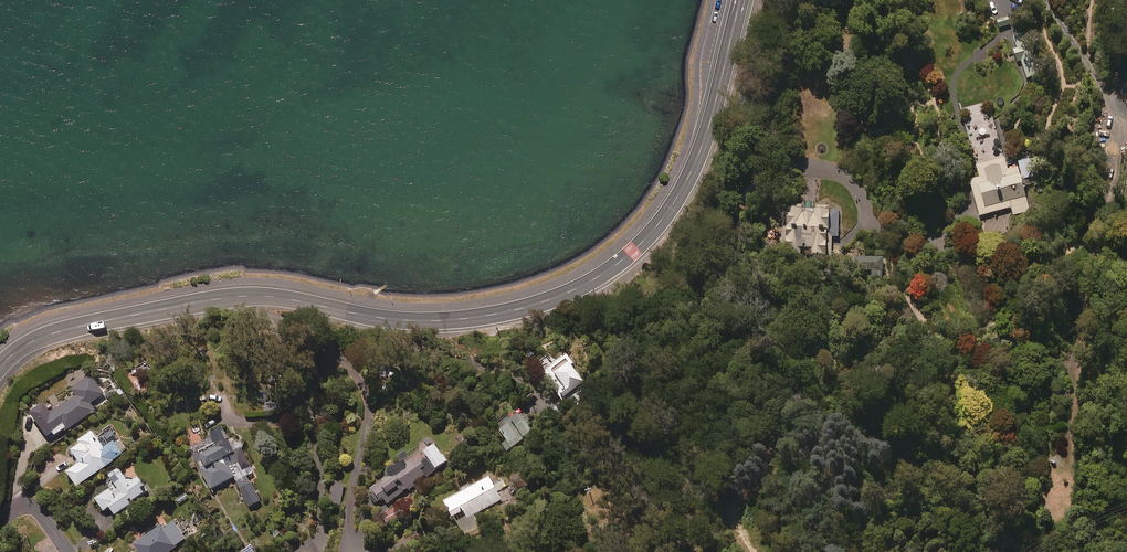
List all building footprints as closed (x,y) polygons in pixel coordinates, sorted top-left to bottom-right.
[(997,22),(1000,30),(1012,25),(1009,17),(997,22)] [(1041,74),(1026,32),(1012,37),(1016,49),(1013,50),(1017,62),(1021,61),(1027,79),(1041,74)] [(978,177),(969,180),(980,217),(1011,208),(1013,215),(1030,210),(1017,166),(1008,169),(1004,156),(975,164),(978,177)] [(839,239),(840,214),(830,214),(830,210),(818,210),(818,214),(803,214),(803,209),(786,209),(786,230),(782,230),(782,248),(794,248),(794,257),(827,258),(827,257),(832,257),(832,239),(839,239)] [(871,271),(871,284),(884,285),(885,259),(850,258),(850,276),(863,276),(863,271),(871,271)] [(574,364),(567,356),(542,377),(562,402),(572,393),(578,401),(591,390),(571,366),(574,364)] [(50,418),(39,425),(50,440),(65,429),(68,433),(97,412),(92,405),(106,396),(92,377),(73,391),(78,398),(59,411),(53,402),(44,409),(50,418)] [(567,416),(559,405),(550,412),(557,423),(567,416)] [(511,423),(508,418),(495,426),(507,443),(502,446),(508,454),(532,437),(519,418),(511,423)] [(227,431),(191,449),(212,491),(235,480),(250,509),(262,503),(247,472),(248,471),(247,470),(251,468),(237,439),(232,441),(227,431)] [(111,447),(102,435),(98,438),(94,434),(80,444),(82,446),(73,453),(82,465),(69,475),(79,489),(124,456),(115,444),(111,447)] [(426,457),(436,470),(448,462),(436,445),(424,454),(426,457)] [(436,472),(426,458),(421,462),(419,460),(413,464),(408,468),(404,463),(386,475),(387,477),(370,490),(379,503),(385,498),(388,503),(407,489),(409,492),(416,486),(415,484),(425,477),(426,479),(436,472)] [(120,468),(109,476),(113,481),(108,484),(112,489),(96,500),(105,513),(111,509),(118,518),(151,495),(140,479),(137,481),(127,479),(120,468)] [(501,502),(489,480),(444,505),(452,520),(454,519),(463,536),(476,528),(471,518),(501,502)] [(345,484),(334,482),(330,503),(341,505),(345,484)] [(175,502),(179,507),(191,499),(188,494),(175,502)] [(404,518),(399,508),(382,515),(386,526),(404,518)] [(159,523),(143,535),(146,539),(136,547),(140,551),(172,551),(188,541),(175,523),(165,531),(159,523)]
